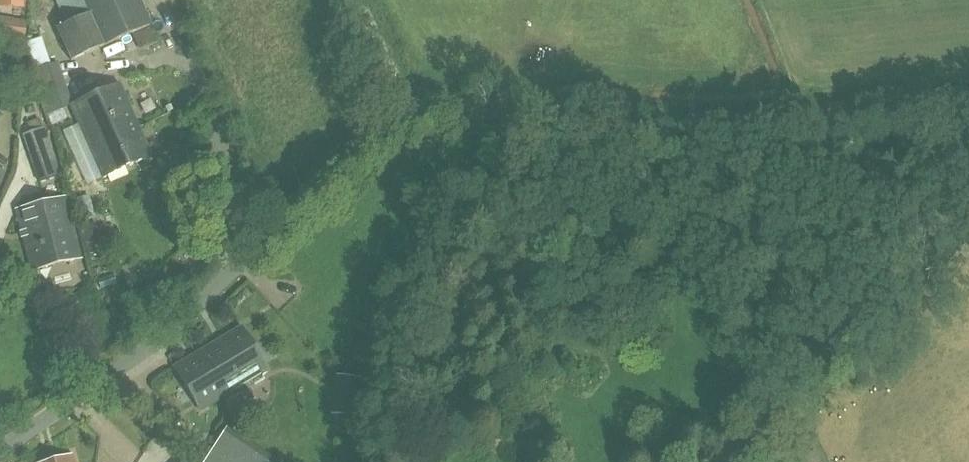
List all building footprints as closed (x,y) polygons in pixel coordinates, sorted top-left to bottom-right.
[(65,24),(56,28),(71,61),(153,25),(142,0),(55,0),(65,24)] [(0,19),(0,37),(24,41),(26,23),(0,19)] [(154,156),(122,82),(69,104),(102,179),(154,156)] [(23,133),(35,164),(55,157),(43,126),(23,133)] [(17,210),(33,271),(82,258),(66,197),(17,210)] [(104,226),(96,228),(81,234),(88,255),(112,247),(104,226)] [(208,263),(203,257),(195,263),(201,269),(208,263)] [(191,267),(184,274),(189,279),(196,273),(191,267)] [(241,327),(175,367),(201,411),(230,393),(233,397),(264,378),(261,374),(268,371),(241,327)] [(224,434),(223,435),(235,442),(222,461),(267,461),(224,434)]
